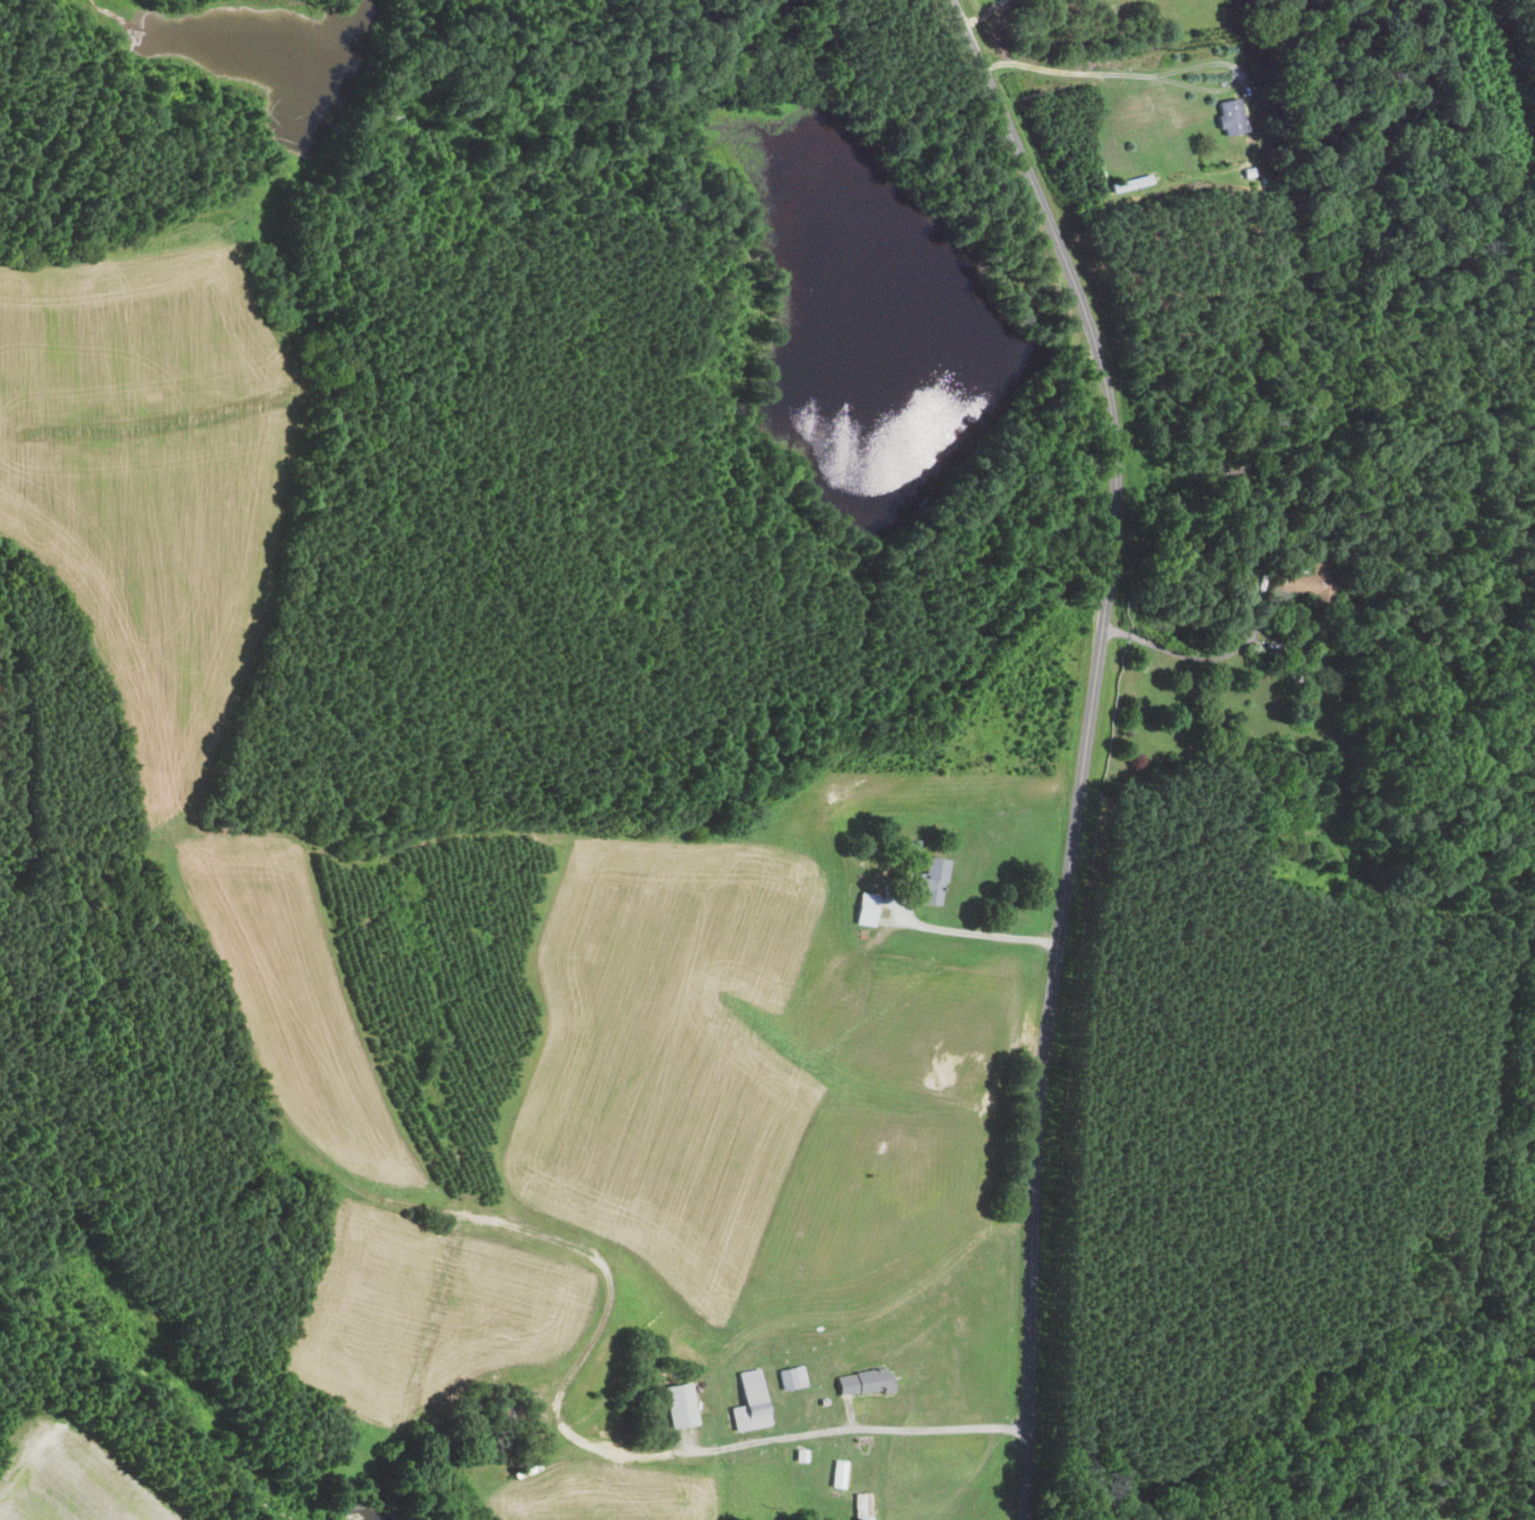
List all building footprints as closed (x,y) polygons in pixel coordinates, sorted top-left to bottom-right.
[(1222,136),(1242,133),(1237,98),(1215,102),(1218,129),(1221,129),(1222,136)] [(944,861),(924,858),(921,875),(914,874),(911,894),(918,896),(916,904),(937,907),(944,861)] [(869,928),(874,896),(856,894),(851,925),(869,928)] [(780,1391),(805,1385),(800,1365),(776,1371),(780,1391)] [(835,1396),(879,1390),(880,1393),(888,1392),(885,1368),(832,1376),(835,1396)] [(735,1372),(740,1405),(729,1407),(732,1432),(765,1427),(757,1369),(735,1372)] [(659,1387),(666,1428),(692,1424),(685,1382),(659,1387)] [(827,1487),(839,1489),(844,1462),(831,1460),(827,1487)]
